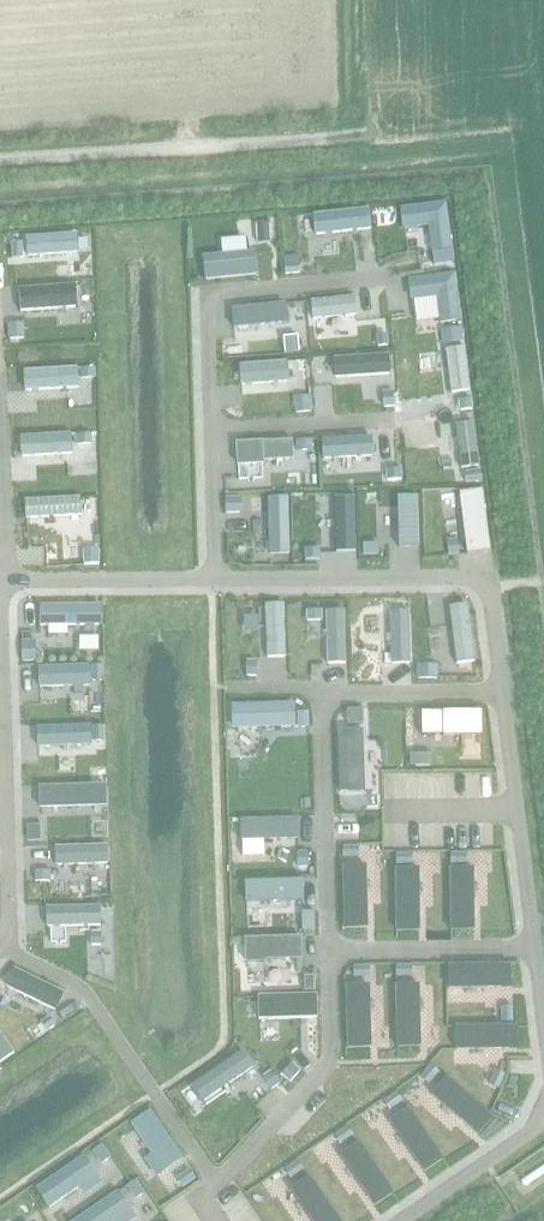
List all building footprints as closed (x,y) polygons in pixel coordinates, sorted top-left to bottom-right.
[(449,204),(402,209),(405,231),(430,228),(433,255),(453,253),(449,204)] [(371,210),(316,216),(318,238),(374,232),(371,210)] [(270,226),(257,226),(258,246),(271,245),(270,226)] [(79,255),(78,236),(27,240),(29,258),(79,255)] [(24,260),(22,244),(12,245),(14,261),(24,260)] [(259,277),(257,253),(204,258),(206,282),(259,277)] [(453,253),(433,255),(435,268),(454,267),(453,253)] [(299,256),(284,257),(286,276),(300,276),(299,256)] [(459,275),(410,279),(413,304),(440,301),(442,326),(464,324),(459,275)] [(78,310),(76,288),(21,291),(22,314),(78,310)] [(357,319),(355,299),(312,302),(314,322),(357,319)] [(288,327),(287,305),(234,309),(235,331),(288,327)] [(25,342),(24,325),(9,325),(10,342),(25,342)] [(463,329),(442,332),(443,347),(465,345),(463,329)] [(389,347),(388,336),(377,337),(378,348),(389,347)] [(300,355),(299,340),(285,341),(286,356),(300,355)] [(466,349),(447,352),(454,396),(473,393),(466,349)] [(391,357),(335,360),(337,380),(392,376),(391,357)] [(291,385),(289,363),(241,367),(243,389),(291,385)] [(95,370),(82,370),(82,381),(96,380),(95,370)] [(80,390),(79,371),(25,373),(26,392),(80,390)] [(395,394),(386,394),(385,409),(395,409),(395,394)] [(312,414),(311,398),(296,398),(297,415),(312,414)] [(474,413),(474,403),(460,404),(461,414),(474,413)] [(482,468),(476,426),(458,428),(463,471),(482,468)] [(93,436),(77,436),(77,446),(94,446),(93,436)] [(74,457),(73,437),(21,439),(22,460),(74,457)] [(375,459),(373,439),(324,442),(325,462),(375,459)] [(295,462),(294,442),(237,444),(238,469),(265,468),(265,463),(295,462)] [(313,442),(298,443),(299,454),(314,453),(313,442)] [(403,481),(402,471),(387,472),(388,482),(403,481)] [(482,473),(466,475),(467,486),(483,484),(482,473)] [(484,493),(462,496),(470,556),(493,553),(484,493)] [(291,558),(289,498),(269,499),(271,559),(291,558)] [(241,515),(241,499),(227,500),(228,515),(241,515)] [(419,499),(400,500),(402,551),(421,550),(419,499)] [(81,518),(80,500),(25,502),(26,521),(81,518)] [(356,500),(335,500),(337,555),(357,554),(356,500)] [(459,540),(448,542),(450,557),(461,555),(459,540)] [(380,547),(365,546),(365,557),(379,558),(380,547)] [(321,550),(306,551),(307,562),(321,562),(321,550)] [(100,551),(84,551),(85,566),(100,565),(100,551)] [(286,660),(284,606),(266,607),(268,661),(286,660)] [(102,628),(101,607),(41,607),(42,629),(102,628)] [(476,664),(469,607),(450,609),(458,666),(476,664)] [(323,622),(323,612),(308,612),(308,623),(323,622)] [(347,666),(346,612),(328,613),(329,667),(347,666)] [(413,665),(411,613),(392,614),(394,665),(413,665)] [(36,663),(36,643),(23,643),(24,664),(36,663)] [(258,678),(258,662),(247,662),(247,679),(258,678)] [(103,667),(94,667),(94,683),(103,683),(103,667)] [(440,680),(440,667),(419,667),(419,680),(440,680)] [(91,689),(91,668),(40,669),(40,690),(91,689)] [(297,730),(297,705),(235,706),(235,731),(297,730)] [(364,711),(349,711),(350,727),(364,727),(364,711)] [(485,740),(484,714),(424,714),(424,740),(485,740)] [(310,715),(300,715),(300,731),(310,732),(310,715)] [(105,729),(96,728),(95,744),(105,744),(105,729)] [(93,748),(93,729),(39,730),(40,750),(93,748)] [(366,795),(366,735),(353,735),(341,735),(341,795),(366,795)] [(433,769),(432,756),(411,756),(411,769),(433,769)] [(108,811),(107,788),(41,789),(41,813),(108,811)] [(299,842),(299,820),(242,822),(243,844),(299,842)] [(42,844),(42,828),(28,828),(29,844),(42,844)] [(109,868),(109,849),(57,850),(57,869),(109,868)] [(359,860),(359,849),(345,849),(345,860),(359,860)] [(310,869),(309,853),(298,854),(299,870),(310,869)] [(467,867),(467,855),(452,856),(453,867),(467,867)] [(413,867),(412,856),(398,856),(398,867),(413,867)] [(370,932),(368,869),(345,869),(347,932),(370,932)] [(477,935),(475,871),(452,872),(454,935),(477,935)] [(422,935),(421,872),(398,873),(399,936),(422,935)] [(51,884),(50,873),(36,873),(36,884),(51,884)] [(305,904),(305,885),(247,885),(247,904),(305,904)] [(102,929),(101,909),(48,910),(48,930),(102,929)] [(316,936),(316,914),(304,914),(304,936),(316,936)] [(102,948),(102,935),(92,935),(92,949),(102,948)] [(304,964),(303,941),(248,943),(248,966),(304,964)] [(413,979),(413,967),(399,968),(399,979),(413,979)] [(449,991),(513,991),(513,968),(449,968),(449,991)] [(370,980),(370,969),(355,969),(355,980),(370,980)] [(66,997),(15,972),(6,990),(57,1015),(66,997)] [(315,994),(314,980),(305,980),(305,995),(315,994)] [(423,1051),(421,988),(398,989),(400,1052),(423,1051)] [(373,1052),(371,989),(348,990),(350,1053),(373,1052)] [(319,1023),(318,998),(261,999),(261,1024),(319,1023)] [(514,1010),(502,1010),(503,1025),(514,1024),(514,1010)] [(56,1028),(50,1019),(41,1024),(47,1033),(56,1028)] [(458,1030),(458,1053),(521,1053),(521,1029),(458,1030)] [(0,1033),(0,1065),(1,1066),(16,1056),(0,1033)] [(256,1072),(244,1054),(193,1087),(205,1105),(256,1072)] [(301,1073),(292,1065),(282,1077),(291,1085),(301,1073)] [(441,1076),(433,1068),(423,1078),(431,1086),(441,1076)] [(508,1078),(498,1073),(491,1086),(501,1091),(508,1078)] [(281,1087),(272,1074),(264,1079),(272,1092),(281,1087)] [(496,1123),(449,1080),(434,1098),(481,1140),(496,1123)] [(403,1105),(398,1095),(385,1102),(391,1112),(403,1105)] [(445,1165),(412,1111),(392,1123),(425,1177),(445,1165)] [(156,1181),(184,1164),(153,1114),(133,1127),(152,1158),(145,1163),(156,1181)] [(353,1140),(347,1130),(335,1137),(340,1147),(353,1140)] [(397,1200),(362,1146),(343,1159),(377,1212),(397,1200)] [(111,1162),(102,1148),(93,1153),(102,1167),(111,1162)] [(104,1186),(85,1159),(37,1193),(51,1212),(81,1191),(86,1199),(104,1186)] [(305,1172),(299,1163),(287,1170),(292,1180),(305,1172)] [(543,1177),(543,1166),(521,1181),(526,1188),(543,1177)] [(183,1190),(197,1181),(191,1172),(177,1181),(183,1190)] [(312,1180),(293,1193),(311,1220),(339,1220),(312,1180)] [(146,1198),(137,1183),(128,1189),(137,1203),(146,1198)] [(119,1195),(82,1220),(137,1220),(119,1195)]
